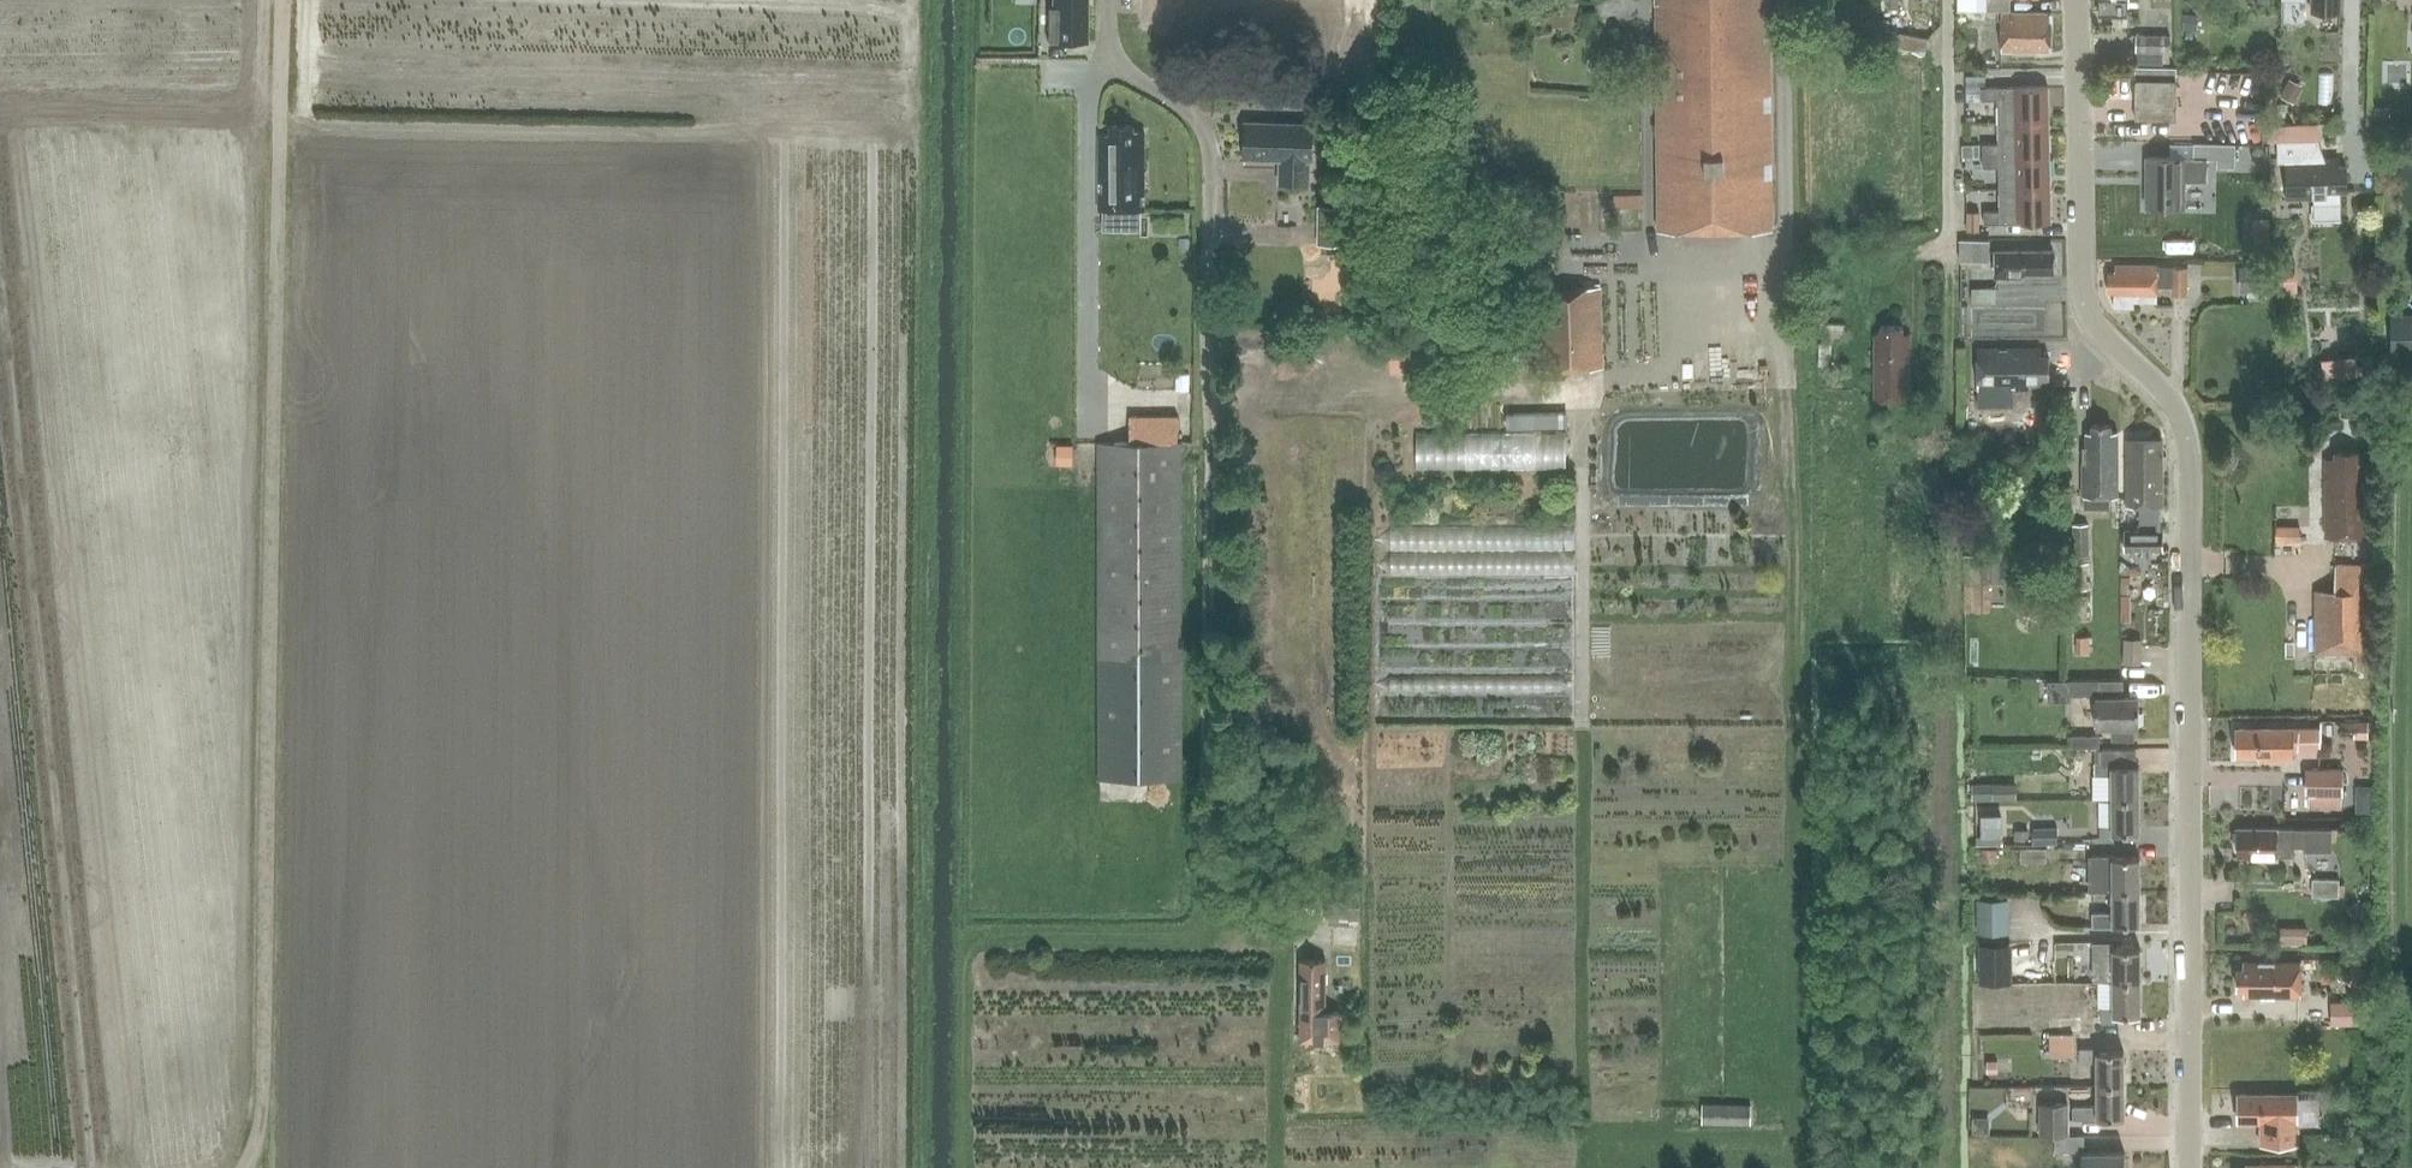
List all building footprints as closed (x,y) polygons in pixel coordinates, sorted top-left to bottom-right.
[(1089,0),(1055,0),(1055,41),(1088,42),(1089,0)] [(1333,10),(1334,0),(1207,0),(1207,1),(1227,7),(1333,10)] [(1660,230),(1774,229),(1772,0),(1658,0),(1660,230)] [(1882,9),(1899,9),(1899,0),(1883,0),(1882,9)] [(1988,0),(1959,0),(1959,9),(1988,8),(1988,0)] [(2100,15),(2129,15),(2129,0),(2101,0),(2100,15)] [(2342,0),(2314,0),(2313,13),(2341,14),(2342,0)] [(2304,18),(2305,3),(2283,2),(2283,17),(2304,18)] [(2004,11),(2004,52),(2053,53),(2053,14),(2052,14),(2052,12),(2004,11)] [(2185,14),(2184,28),(2194,29),(2195,14),(2185,14)] [(2174,64),(2174,18),(2164,18),(2164,30),(2151,30),(2151,36),(2140,36),(2139,68),(2166,68),(2166,64),(2174,64)] [(1886,30),(1883,46),(1925,54),(1928,38),(1886,30)] [(2137,79),(2137,105),(2138,105),(2138,120),(2176,121),(2177,69),(2139,69),(2139,79),(2137,79)] [(2289,79),(2281,97),(2294,103),(2303,85),(2289,79)] [(2048,86),(1981,87),(1982,100),(1997,100),(1997,122),(2048,120),(2048,86)] [(2374,106),(2374,119),(2389,119),(2390,106),(2374,106)] [(1998,144),(1983,144),(1983,156),(2049,155),(2048,120),(1997,122),(1998,144)] [(1314,159),(1315,123),(1248,121),(1246,157),(1282,158),(1281,183),(1311,184),(1311,160),(1314,159)] [(1146,131),(1136,131),(1136,125),(1111,125),(1111,134),(1101,134),(1101,210),(1146,210),(1146,131)] [(2318,139),(2277,140),(2278,159),(2286,158),(2288,198),(2314,198),(2314,218),(2342,218),(2341,197),(2341,192),(2347,192),(2347,166),(2340,166),(2340,157),(2319,158),(2318,139)] [(1980,156),(1980,144),(1962,145),(1962,157),(1980,156)] [(2196,160),(2208,160),(2219,160),(2218,167),(2236,168),(2237,146),(2196,145),(2196,159),(2196,160)] [(2049,155),(1983,156),(1983,168),(1999,167),(1999,189),(2050,188),(2049,155)] [(2196,160),(2196,159),(2149,158),(2148,209),(2185,209),(2186,183),(2209,183),(2208,160),(2196,160)] [(2000,211),(1984,211),(1984,224),(2051,222),(2050,188),(1999,189),(2000,211)] [(1614,208),(1643,207),(1642,195),(1614,196),(1614,208)] [(1349,242),(1350,204),(1321,204),(1320,242),(1349,242)] [(1872,225),(1873,211),(1861,211),(1861,225),(1872,225)] [(1966,211),(1967,231),(1980,231),(1979,211),(1966,211)] [(2251,233),(2252,248),(2269,247),(2268,233),(2251,233)] [(1180,249),(1189,249),(1189,239),(1180,239),(1180,249)] [(1961,263),(1989,262),(1989,242),(1961,242),(1961,263)] [(2055,274),(2055,252),(1997,251),(1997,278),(2023,278),(2027,274),(2055,274)] [(2110,273),(2109,293),(2116,293),(2115,308),(2135,308),(2135,302),(2159,302),(2159,288),(2174,288),(2173,296),(2188,297),(2189,268),(2159,267),(2117,266),(2117,274),(2110,273)] [(2240,292),(2267,292),(2266,266),(2239,266),(2240,292)] [(2299,288),(2298,273),(2278,274),(2278,289),(2282,289),(2282,297),(2293,296),(2293,288),(2299,288)] [(1604,368),(1601,287),(1537,289),(1540,370),(1604,368)] [(2411,354),(2411,316),(2394,316),(2394,354),(2411,354)] [(1847,339),(1847,325),(1822,324),(1821,338),(1847,339)] [(1877,400),(1913,400),(1913,335),(1904,335),(1904,326),(1883,326),(1883,334),(1877,334),(1877,400)] [(1831,365),(1832,344),(1820,343),(1819,364),(1831,365)] [(2044,380),(2052,380),(2052,358),(2043,358),(2043,349),(1979,350),(1980,389),(2011,388),(2011,390),(2011,392),(2013,392),(2015,392),(2027,392),(2031,388),(2044,388),(2044,380)] [(2324,380),(2358,376),(2356,356),(2322,360),(2324,380)] [(2015,406),(2015,392),(2013,392),(2011,392),(2011,390),(2011,388),(1980,389),(1980,406),(2015,406)] [(1565,413),(1506,415),(1507,426),(1565,424),(1565,413)] [(1179,441),(1178,441),(1178,416),(1129,416),(1129,442),(1098,442),(1099,779),(1181,778),(1179,441)] [(2110,498),(2118,498),(2118,432),(2111,432),(2111,426),(2092,426),(2092,433),(2087,433),(2087,448),(2083,447),(2083,498),(2084,498),(2084,509),(2109,509),(2109,498),(2110,498)] [(2161,532),(2161,508),(2164,508),(2164,447),(2157,447),(2157,440),(2127,441),(2127,508),(2139,509),(2139,532),(2125,532),(2125,551),(2164,551),(2164,532),(2161,532)] [(1057,445),(1057,465),(1073,465),(1073,445),(1057,445)] [(2327,538),(2370,538),(2369,459),(2360,460),(2360,453),(2336,453),(2337,460),(2326,460),(2327,538)] [(2076,563),(2091,563),(2090,524),(2073,525),(2074,563),(2076,563)] [(1396,526),(1396,548),(1469,548),(1469,547),(1558,547),(1558,525),(1396,526)] [(2279,542),(2300,542),(2299,527),(2279,527),(2279,542)] [(2003,554),(1966,554),(1966,583),(1990,583),(2003,583),(2003,554)] [(2076,563),(2074,564),(2074,589),(2089,588),(2088,572),(2093,572),(2094,572),(2093,563),(2091,563),(2076,563)] [(2315,671),(2283,671),(2283,712),(2314,712),(2314,683),(2369,684),(2370,591),(2373,581),(2374,566),(2336,565),(2335,591),(2316,591),(2315,671)] [(1966,583),(1966,611),(1990,611),(1990,583),(1966,583)] [(2087,595),(2075,595),(2075,619),(2078,619),(2087,619),(2087,595)] [(2121,596),(2121,621),(2130,621),(2130,596),(2121,596)] [(1577,663),(1576,601),(1391,602),(1392,640),(1442,640),(1443,664),(1577,663)] [(2089,635),(2076,636),(2077,653),(2090,652),(2089,635)] [(2124,639),(2124,663),(2142,664),(2142,639),(2124,639)] [(2072,696),(2100,696),(2100,680),(2072,681),(2072,696)] [(2140,729),(2140,697),(2096,698),(2097,729),(2111,729),(2111,739),(2134,739),(2134,729),(2140,729)] [(2341,722),(2341,730),(2354,730),(2354,739),(2369,739),(2369,722),(2341,722)] [(2319,729),(2237,729),(2238,757),(2260,757),(2260,761),(2295,760),(2295,753),(2319,753),(2319,729)] [(2100,748),(2100,737),(2071,737),(2071,749),(2100,748)] [(2113,801),(2140,801),(2140,768),(2114,768),(2114,763),(2100,763),(2101,777),(2113,776),(2113,801)] [(2343,807),(2343,795),(2343,768),(2308,768),(2308,795),(2310,795),(2310,807),(2343,807)] [(1972,800),(1992,800),(1992,784),(1972,784),(1972,800)] [(1992,784),(1992,800),(2007,800),(2007,784),(1992,784)] [(2140,801),(2113,801),(2113,825),(2101,825),(2101,842),(2114,842),(2114,834),(2141,834),(2140,801)] [(2357,806),(2357,816),(2374,816),(2374,806),(2357,806)] [(1982,815),(1982,845),(2003,845),(2003,815),(1982,815)] [(2238,829),(2238,857),(2258,857),(2262,860),(2279,860),(2279,857),(2296,857),(2296,847),(2306,847),(2306,852),(2332,852),(2332,830),(2296,830),(2296,829),(2238,829)] [(2015,830),(2015,841),(2029,841),(2029,830),(2015,830)] [(2058,847),(2058,830),(2034,830),(2034,847),(2058,847)] [(1983,849),(1983,862),(1998,862),(1997,849),(1983,849)] [(2012,849),(2013,863),(2048,863),(2048,849),(2012,849)] [(2114,890),(2114,892),(2141,892),(2141,859),(2114,859),(2114,856),(2089,856),(2089,890),(2114,890)] [(2314,897),(2340,897),(2340,883),(2340,880),(2314,880),(2314,897)] [(2141,892),(2114,892),(2114,913),(2093,913),(2093,927),(2114,926),(2114,925),(2141,925),(2141,892)] [(1976,931),(2010,931),(2010,898),(1976,898),(1976,931)] [(2356,901),(2350,906),(2358,916),(2364,911),(2356,901)] [(1328,908),(1328,927),(1332,927),(1359,927),(1359,908),(1328,908)] [(2280,926),(2280,945),(2307,944),(2306,926),(2280,926)] [(2094,941),(2094,982),(2099,982),(2114,982),(2114,983),(2141,983),(2141,949),(2114,949),(2114,941),(2094,941)] [(1980,945),(1981,984),(2014,984),(2013,945),(1980,945)] [(1326,1012),(1326,960),(1300,961),(1301,1041),(1340,1040),(1340,1012),(1326,1012)] [(2277,997),(2302,997),(2302,963),(2245,963),(2245,970),(2238,970),(2238,991),(2244,991),(2244,997),(2261,997),(2263,999),(2277,999),(2277,997)] [(2358,963),(2343,975),(2354,989),(2370,977),(2358,963)] [(2099,983),(2099,1007),(2101,1007),(2102,1024),(2115,1024),(2115,1017),(2141,1017),(2141,983),(2114,983),(2099,983)] [(2364,1001),(2331,1002),(2331,1022),(2331,1025),(2365,1023),(2364,1001)] [(2057,1031),(2057,1012),(2028,1013),(2028,1032),(2057,1031)] [(2075,1036),(2052,1036),(2052,1057),(2075,1057),(2075,1036)] [(2098,1087),(2125,1087),(2125,1053),(2099,1053),(2099,1050),(2081,1050),(2081,1063),(2098,1063),(2098,1087)] [(1998,1061),(1986,1061),(1987,1073),(1998,1072),(1998,1061)] [(2125,1087),(2098,1087),(2098,1105),(2078,1105),(2078,1121),(2125,1120),(2125,1087)] [(2300,1098),(2300,1095),(2238,1096),(2239,1123),(2262,1123),(2262,1145),(2300,1144),(2300,1124),(2319,1124),(2318,1098),(2300,1098)] [(1752,1122),(1750,1101),(1701,1103),(1702,1125),(1752,1122)] [(2070,1104),(2040,1105),(2041,1137),(2056,1136),(2070,1136),(2070,1104)] [(1972,1117),(1972,1134),(1989,1135),(1990,1118),(1972,1117)] [(2056,1152),(2085,1151),(2085,1136),(2070,1136),(2056,1136),(2056,1152)] [(2125,1153),(2083,1153),(2083,1167),(2125,1167),(2125,1153)]
